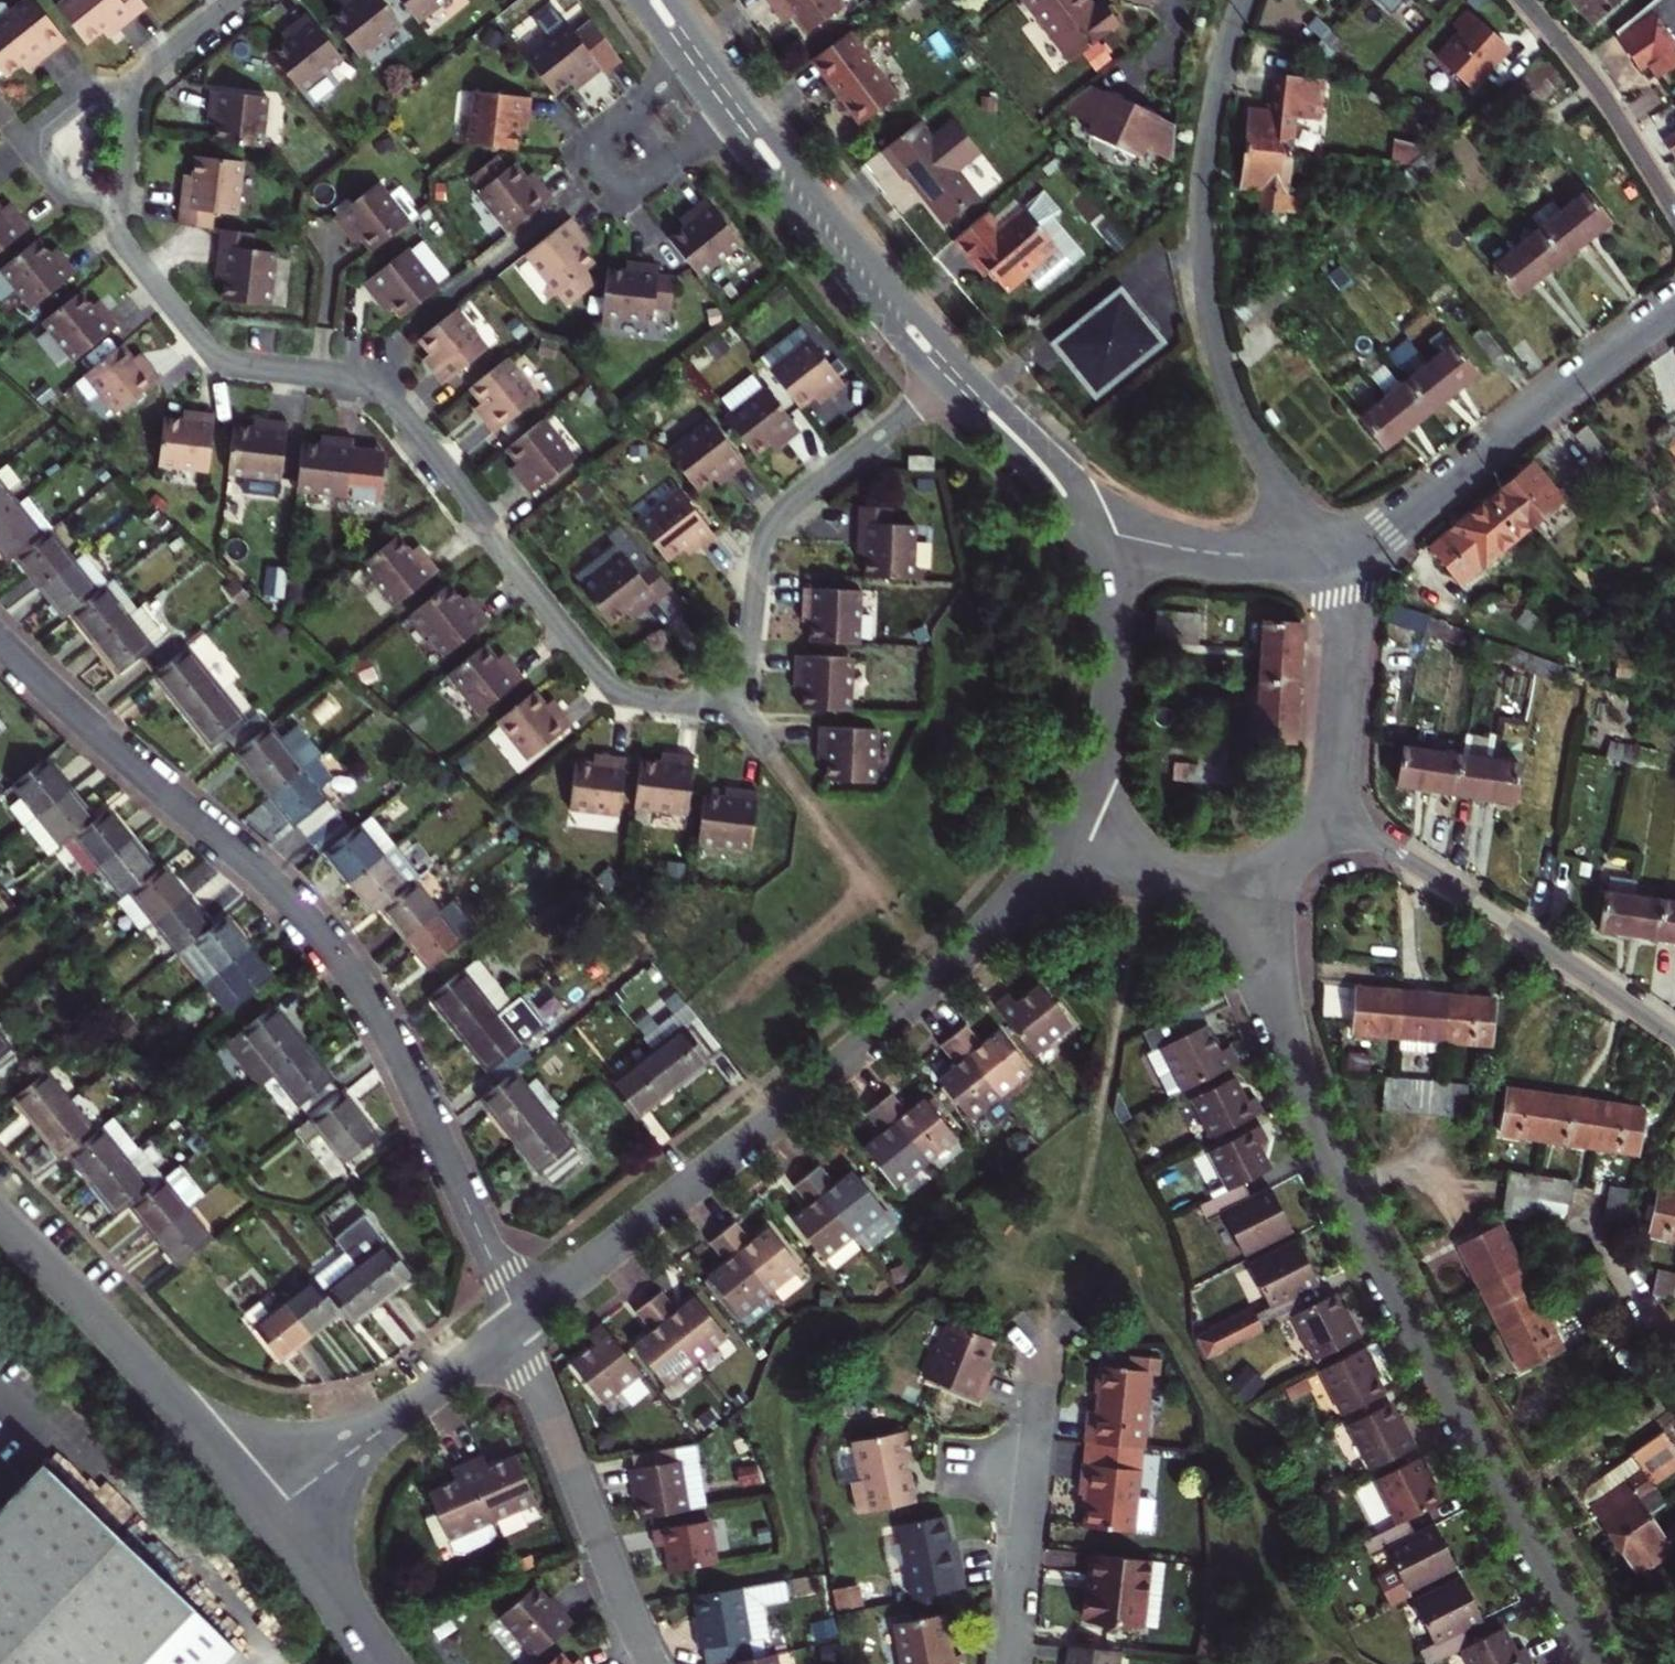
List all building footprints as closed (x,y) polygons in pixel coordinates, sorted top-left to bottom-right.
[(4,79),(21,65),(32,57),(38,64),(66,42),(32,0),(25,0),(11,11),(4,3),(0,2),(0,74),(4,79)] [(112,24),(118,33),(146,11),(138,0),(68,0),(55,11),(84,47),(101,33),(112,24)] [(381,0),(357,0),(345,10),(329,22),(359,59),(401,26),(381,0)] [(357,0),(341,0),(339,2),(345,10),(357,0)] [(417,25),(449,0),(398,0),(417,25)] [(779,13),(790,5),(799,17),(811,34),(848,7),(843,0),(770,0),(779,13)] [(1069,63),(1116,28),(1099,7),(1092,12),(1086,4),(1083,0),(1020,0),(1069,63)] [(1389,11),(1400,0),(1377,0),(1389,11)] [(1581,12),(1592,24),(1619,0),(1571,0),(1581,12)] [(1615,32),(1632,54),(1642,68),(1648,63),(1657,74),(1674,61),(1674,0),(1657,0),(1615,32)] [(799,17),(790,5),(779,13),(784,19),(788,25),(799,17)] [(1335,19),(1322,6),(1305,23),(1331,48),(1340,40),(1327,27),(1335,19)] [(1474,90),(1509,48),(1491,32),(1467,12),(1454,26),(1461,31),(1438,59),(1474,90)] [(343,61),(307,14),(290,28),(296,36),(284,45),(271,56),(311,107),(337,87),(327,73),(343,61)] [(101,33),(107,41),(114,36),(118,33),(112,24),(101,33)] [(573,40),(563,27),(523,60),(554,99),(570,85),(582,76),(588,83),(594,78),(600,73),(604,78),(620,65),(593,25),(573,40)] [(284,45),(296,36),(290,28),(285,32),(278,37),(284,45)] [(489,28),(479,43),(494,52),(504,37),(489,28)] [(865,123),(900,96),(851,32),(815,60),(841,93),(865,123)] [(21,65),(27,73),(33,68),(38,64),(32,57),(21,65)] [(1522,98),(1540,83),(1529,69),(1511,84),(1522,98)] [(570,85),(577,93),(588,83),(582,76),(570,85)] [(1301,111),(1327,114),(1330,81),(1280,77),(1277,109),(1256,107),(1255,120),(1253,145),(1296,151),(1301,111)] [(1492,99),(1503,114),(1522,98),(1511,84),(1492,99)] [(1092,87),(1062,113),(1091,126),(1088,133),(1144,158),(1147,150),(1175,163),(1177,125),(1160,117),(1161,115),(1153,112),(1154,109),(1146,106),(1145,108),(1133,103),(1123,99),(1124,96),(1117,93),(1116,95),(1106,91),(1105,93),(1092,87)] [(216,126),(215,143),(259,148),(265,98),(210,92),(208,110),(218,111),(216,126)] [(468,147),(515,153),(517,129),(519,116),(528,117),(529,108),(530,99),(474,93),(470,134),(468,147)] [(218,111),(208,110),(207,116),(206,124),(216,126),(218,111)] [(517,129),(527,130),(528,117),(519,116),(517,129)] [(958,120),(935,139),(921,123),(886,152),(909,180),(915,175),(923,185),(932,196),(929,198),(950,223),(982,198),(964,177),(965,168),(984,152),(958,120)] [(1447,136),(1404,133),(1402,157),(1421,158),(1439,142),(1447,136)] [(459,134),(458,146),(468,147),(470,134),(459,134)] [(1431,172),(1451,157),(1439,142),(1421,158),(1431,172)] [(1296,151),(1253,145),(1251,168),(1249,186),(1269,188),(1267,205),(1289,208),(1296,151)] [(495,157),(470,178),(481,191),(475,195),(508,236),(553,199),(547,192),(542,185),(533,192),(524,181),(512,166),(506,171),(495,157)] [(1401,173),(1412,187),(1431,172),(1421,158),(1401,173)] [(244,165),(194,159),(191,178),(190,193),(182,192),(178,227),(213,231),(215,212),(238,215),(244,165)] [(542,185),(532,174),(524,181),(533,192),(542,185)] [(191,178),(184,177),(183,185),(182,192),(190,193),(191,178)] [(359,240),(371,255),(409,226),(373,182),(327,219),(340,236),(349,229),(359,240)] [(1046,191),(1026,208),(1044,229),(1065,211),(1046,191)] [(1610,223),(1586,193),(1564,211),(1590,244),(1596,239),(1599,236),(1596,233),(1610,223)] [(1016,197),(993,216),(997,221),(993,225),(999,231),(1026,208),(1016,197)] [(741,247),(703,201),(696,207),(688,214),(695,222),(685,230),(668,244),(699,282),(741,247)] [(2,213),(11,225),(19,218),(14,212),(10,207),(2,213)] [(1026,208),(999,231),(993,225),(986,217),(959,241),(980,266),(985,262),(992,271),(1011,292),(1031,276),(1028,273),(1059,246),(1044,229),(1026,208)] [(0,211),(0,253),(29,230),(19,218),(11,225),(2,213),(0,211)] [(1583,250),(1590,244),(1564,211),(1540,229),(1564,259),(1574,251),(1577,254),(1583,250)] [(993,216),(990,213),(986,217),(993,225),(997,221),(993,216)] [(685,230),(695,222),(688,214),(678,222),(685,230)] [(571,229),(566,223),(522,258),(545,286),(552,295),(564,309),(592,287),(582,274),(590,268),(579,253),(569,242),(576,236),(571,229)] [(359,240),(349,229),(340,236),(344,241),(349,247),(359,240)] [(1550,270),(1564,259),(1540,229),(1517,248),(1543,281),(1549,277),(1553,273),(1550,270)] [(220,266),(229,268),(228,282),(225,303),(273,309),(279,256),(256,253),(258,237),(223,233),(220,266)] [(579,253),(586,247),(576,236),(569,242),(579,253)] [(37,242),(0,271),(0,299),(1,300),(15,289),(31,310),(34,307),(47,297),(76,274),(66,261),(57,267),(49,257),(37,242)] [(1536,286),(1543,281),(1517,248),(1492,268),(1516,297),(1530,287),(1532,290),(1536,286)] [(49,257),(57,267),(66,261),(62,256),(57,250),(49,257)] [(386,308),(398,322),(437,292),(406,253),(360,290),(370,303),(378,297),(386,308)] [(626,267),(639,268),(640,258),(627,257),(626,267)] [(601,313),(602,313),(613,314),(651,317),(652,303),(670,304),(673,271),(655,269),(656,260),(648,259),(640,258),(639,268),(626,267),(605,266),(601,313)] [(984,271),(987,275),(992,271),(985,262),(980,266),(984,271)] [(228,282),(229,268),(220,266),(219,274),(218,281),(228,282)] [(545,286),(537,292),(545,301),(552,295),(545,286)] [(1122,289),(1054,345),(1098,399),(1167,343),(1146,318),(1122,289)] [(73,363),(119,327),(108,314),(100,320),(92,309),(80,295),(42,325),(73,363)] [(47,297),(34,307),(39,313),(52,304),(47,297)] [(386,308),(378,297),(370,303),(375,308),(379,314),(386,308)] [(103,308),(99,303),(92,309),(100,320),(108,314),(103,308)] [(602,324),(612,325),(613,314),(602,313),(602,324)] [(441,389),(485,353),(453,314),(415,344),(427,359),(436,370),(430,374),(441,389)] [(799,329),(759,360),(797,408),(811,398),(825,386),(830,393),(843,384),(799,329)] [(1490,330),(1479,338),(1497,362),(1508,355),(1490,330)] [(1476,379),(1441,335),(1429,344),(1441,358),(1429,368),(1455,401),(1462,396),(1468,391),(1465,388),(1476,379)] [(553,349),(538,346),(535,358),(550,362),(553,349)] [(95,394),(114,417),(160,380),(150,367),(141,374),(132,363),(120,349),(83,378),(95,394)] [(132,363),(141,374),(150,367),(146,362),(141,357),(132,363)] [(427,359),(421,364),(425,369),(430,374),(436,370),(427,359)] [(488,417),(482,423),(492,435),(536,400),(505,362),(467,392),(479,406),(488,417)] [(1450,405),(1455,401),(1429,368),(1405,386),(1429,416),(1444,405),(1446,408),(1450,405)] [(95,394),(83,378),(75,385),(87,400),(95,394)] [(811,398),(816,405),(823,399),(830,393),(825,386),(811,398)] [(1419,425),(1429,416),(1405,386),(1384,404),(1411,437),(1418,431),(1422,428),(1419,425)] [(797,432),(763,388),(724,419),(754,456),(768,444),(779,435),(784,442),(797,432)] [(1411,437),(1384,404),(1361,421),(1386,451),(1396,443),(1399,447),(1402,444),(1411,437)] [(479,406),(472,411),(477,417),(482,423),(488,417),(479,406)] [(182,414),(182,424),(195,425),(196,416),(189,415),(182,414)] [(182,424),(164,422),(158,468),(212,475),(219,418),(196,416),(195,425),(182,424)] [(744,465),(707,420),(666,453),(696,492),(711,480),(725,469),(731,476),(744,465)] [(255,432),(268,434),(269,425),(261,424),(256,423),(255,432)] [(518,467),(527,478),(518,484),(529,497),(573,462),(542,423),(506,452),(518,467)] [(255,432),(233,430),(227,478),(252,481),(250,496),(284,500),(292,427),(269,425),(268,434),(255,432)] [(1608,455),(1589,431),(1577,440),(1596,464),(1607,456),(1608,455)] [(768,444),(774,451),(779,447),(784,442),(779,435),(768,444)] [(320,449),(334,451),(336,441),(328,441),(321,440),(320,449)] [(358,454),(359,445),(336,441),(334,451),(320,449),(303,448),(297,495),(377,505),(383,457),(358,454)] [(23,498),(12,485),(25,474),(12,457),(0,467),(0,516),(23,498)] [(927,462),(901,461),(900,474),(926,475),(927,462)] [(527,478),(518,467),(509,473),(513,478),(518,484),(527,478)] [(1518,482),(1497,499),(1513,518),(1529,538),(1567,506),(1536,467),(1518,482)] [(711,480),(717,487),(722,483),(731,476),(725,469),(711,480)] [(589,482),(574,493),(584,506),(598,494),(589,482)] [(928,484),(911,483),(911,496),(928,497),(928,484)] [(711,533),(675,490),(634,523),(665,561),(682,548),(693,539),(697,544),(711,533)] [(19,551),(47,529),(52,526),(56,522),(31,491),(23,498),(0,516),(0,535),(5,541),(15,554),(19,551)] [(1464,527),(1432,553),(1448,573),(1513,518),(1497,499),(1464,527)] [(891,512),(857,511),(856,545),(866,545),(866,559),(865,581),(893,582),(911,583),(913,583),(913,570),(915,528),(891,526),(891,512)] [(1529,538),(1513,518),(1448,573),(1456,582),(1464,592),(1529,538)] [(34,569),(43,581),(76,555),(52,526),(47,529),(19,551),(34,569)] [(627,612),(638,602),(645,610),(671,588),(620,526),(607,537),(614,546),(576,576),(584,585),(579,589),(609,626),(627,612)] [(411,556),(397,539),(359,569),(393,610),(438,574),(427,561),(420,567),(411,556)] [(682,548),(686,553),(691,550),(697,544),(693,539),(682,548)] [(76,555),(43,581),(57,599),(69,613),(76,607),(114,577),(89,545),(76,555)] [(866,559),(866,545),(856,545),(856,552),(856,559),(866,559)] [(423,555),(418,550),(411,556),(420,567),(427,561),(423,555)] [(925,571),(913,570),(913,583),(924,583),(925,571)] [(90,625),(100,638),(141,605),(117,575),(114,577),(76,607),(90,625)] [(911,591),(911,583),(893,582),(893,591),(911,591)] [(462,605),(449,588),(411,618),(444,660),(489,625),(477,610),(471,616),(462,605)] [(806,625),(806,646),(856,648),(858,595),(798,591),(798,609),(807,610),(806,625)] [(462,605),(471,616),(477,610),(473,605),(469,600),(462,605)] [(146,602),(141,605),(100,638),(115,656),(126,670),(171,634),(146,602)] [(627,612),(633,620),(638,615),(645,610),(638,602),(627,612)] [(1401,628),(1404,622),(1409,607),(1397,603),(1396,604),(1392,614),(1390,625),(1401,628)] [(1431,615),(1409,607),(1404,622),(1428,630),(1431,615)] [(806,625),(807,610),(798,609),(797,615),(797,624),(806,625)] [(1200,613),(1156,610),(1153,641),(1198,644),(1200,613)] [(1256,615),(1256,646),(1297,646),(1298,634),(1298,632),(1293,632),(1293,616),(1256,615)] [(1454,622),(1453,622),(1431,615),(1428,630),(1449,638),(1454,622)] [(1467,627),(1454,622),(1449,638),(1463,642),(1467,627)] [(210,633),(195,644),(209,663),(223,652),(210,633)] [(1516,660),(1521,645),(1508,641),(1503,656),(1516,660)] [(1297,646),(1256,646),(1254,675),(1292,676),(1292,659),(1297,659),(1297,657),(1297,646)] [(188,717),(221,690),(185,648),(153,674),(173,698),(188,717)] [(506,674),(497,663),(485,648),(448,679),(479,718),(524,683),(512,669),(506,674)] [(497,663),(506,674),(512,669),(508,663),(504,658),(497,663)] [(801,695),(800,713),(850,716),(853,661),(793,659),(792,679),(802,679),(801,695)] [(1291,692),(1292,676),(1254,675),(1254,706),(1296,706),(1296,695),(1296,692),(1291,692)] [(801,695),(802,679),(792,679),(792,686),(791,695),(801,695)] [(212,747),(224,738),(235,750),(268,725),(256,711),(244,720),(221,690),(188,717),(201,733),(212,747)] [(546,710),(534,695),(497,725),(528,764),(571,729),(561,716),(555,722),(546,710)] [(546,710),(555,722),(561,716),(556,709),(552,704),(546,710)] [(1290,717),(1295,717),(1296,714),(1296,706),(1254,706),(1252,735),(1290,737),(1290,717)] [(268,725),(235,750),(256,777),(269,793),(314,757),(320,753),(295,723),(278,737),(268,725)] [(820,748),(830,748),(829,763),(828,786),(876,788),(879,733),(821,730),(820,748)] [(1636,742),(1610,737),(1607,754),(1632,759),(1636,742)] [(1415,786),(1427,788),(1433,745),(1406,741),(1400,778),(1409,780),(1416,781),(1415,786)] [(1658,746),(1636,742),(1632,759),(1655,763),(1658,746)] [(1161,743),(1160,759),(1168,759),(1168,775),(1192,776),(1193,760),(1194,744),(1161,743)] [(1219,762),(1220,745),(1194,744),(1193,760),(1219,762)] [(1441,790),(1442,784),(1449,786),(1458,787),(1464,749),(1433,745),(1427,788),(1441,790)] [(829,763),(830,748),(820,748),(820,754),(819,762),(829,763)] [(1471,794),(1484,796),(1490,753),(1464,749),(1458,787),(1466,788),(1472,789),(1471,794)] [(1517,795),(1522,758),(1490,753),(1484,796),(1497,798),(1498,792),(1507,794),(1517,795)] [(30,767),(21,755),(0,772),(0,791),(12,781),(30,767)] [(30,767),(12,781),(22,794),(10,803),(26,823),(71,788),(60,775),(45,755),(30,767)] [(325,851),(354,827),(320,785),(330,777),(314,757),(269,793),(284,811),(297,827),(298,826),(320,854),(325,851)] [(666,758),(661,757),(659,768),(673,769),(675,759),(666,758)] [(686,819),(693,761),(675,759),(673,769),(659,768),(639,765),(634,813),(686,819)] [(599,760),(593,760),(592,771),(606,773),(607,762),(599,760)] [(1219,762),(1193,760),(1192,776),(1218,777),(1219,762)] [(567,814),(617,821),(624,763),(607,762),(606,773),(592,771),(573,768),(567,814)] [(83,803),(71,788),(26,823),(49,853),(61,843),(74,834),(95,818),(83,803)] [(724,803),(737,804),(739,794),(733,794),(725,793),(724,803)] [(724,803),(703,800),(697,848),(750,854),(757,796),(739,794),(737,804),(724,803)] [(119,825),(106,809),(95,818),(74,834),(61,843),(85,874),(98,865),(130,839),(119,825)] [(393,843),(369,814),(354,827),(325,851),(338,867),(348,879),(382,852),(393,843)] [(98,865),(121,894),(154,868),(143,855),(130,839),(98,865)] [(393,843),(382,852),(348,879),(360,895),(372,909),(379,903),(406,882),(410,878),(417,873),(393,843)] [(175,882),(161,863),(154,868),(121,894),(113,900),(137,931),(153,918),(185,894),(175,882)] [(1607,885),(1634,889),(1637,874),(1609,870),(1607,885)] [(394,921),(405,935),(436,910),(410,878),(406,882),(379,903),(394,921)] [(1617,926),(1616,933),(1629,934),(1634,889),(1607,885),(1605,885),(1599,924),(1608,925),(1617,926)] [(1642,936),(1643,930),(1649,931),(1660,933),(1666,893),(1634,889),(1629,934),(1642,936)] [(1666,893),(1660,933),(1668,934),(1674,935),(1674,895),(1666,893)] [(198,911),(185,894),(153,918),(178,949),(209,924),(198,911)] [(450,899),(436,910),(405,935),(417,951),(430,967),(475,931),(450,899)] [(176,949),(201,981),(247,946),(235,931),(222,914),(209,924),(178,949),(176,949)] [(201,981),(224,1010),(270,974),(260,962),(247,946),(201,981)] [(445,1021),(460,1039),(507,1001),(473,959),(425,996),(445,1021)] [(1384,985),(1362,984),(1358,1029),(1496,1041),(1499,996),(1481,994),(1428,989),(1384,985)] [(1007,996),(993,1007),(1031,1057),(1069,1026),(1038,985),(1024,996),(1013,1004),(1007,996)] [(534,1034),(507,1001),(460,1039),(478,1061),(496,1083),(511,1071),(529,1056),(519,1045),(534,1034)] [(271,1003),(223,1042),(255,1082),(271,1070),(303,1044),(286,1023),(271,1003)] [(1141,1035),(1150,1054),(1161,1049),(1208,1026),(1210,1025),(1200,1006),(1141,1035)] [(650,1042),(659,1053),(700,1019),(691,1009),(650,1042)] [(728,1052),(700,1019),(659,1053),(686,1085),(706,1069),(728,1052)] [(1170,1067),(1158,1074),(1170,1098),(1238,1063),(1231,1049),(1222,1054),(1218,1046),(1208,1026),(1161,1049),(1170,1067)] [(1030,1076),(998,1036),(988,1043),(981,1049),(965,1028),(951,1039),(1000,1101),(1030,1076)] [(20,1059),(0,1034),(0,1075),(20,1059)] [(937,1084),(969,1125),(983,1115),(994,1130),(1012,1116),(1000,1101),(951,1039),(938,1049),(954,1071),(945,1078),(937,1084)] [(306,1114),(339,1089),(319,1064),(303,1044),(271,1070),(306,1114)] [(1376,1050),(1354,1047),(1352,1067),(1374,1069),(1376,1050)] [(1161,1049),(1150,1054),(1149,1055),(1158,1074),(1170,1067),(1161,1049)] [(659,1053),(616,1088),(643,1120),(663,1104),(686,1085),(659,1053)] [(35,1125),(68,1098),(44,1067),(11,1093),(24,1110),(35,1125)] [(1472,1075),(1389,1068),(1386,1102),(1468,1110),(1472,1075)] [(478,1098),(485,1107),(528,1093),(523,1087),(511,1071),(496,1083),(478,1098)] [(1234,1075),(1188,1098),(1209,1139),(1263,1113),(1256,1097),(1247,1101),(1244,1094),(1234,1075)] [(528,1093),(548,1117),(560,1108),(535,1078),(523,1087),(528,1093)] [(1651,1137),(1654,1120),(1645,1119),(1647,1106),(1627,1102),(1579,1094),(1532,1087),(1511,1083),(1503,1129),(1640,1151),(1642,1136),(1651,1137)] [(359,1114),(339,1089),(306,1114),(293,1125),(303,1140),(318,1129),(337,1153),(378,1138),(359,1114)] [(499,1123),(515,1142),(548,1117),(528,1093),(485,1107),(499,1123)] [(1108,1115),(1114,1125),(1125,1119),(1112,1096),(1108,1115)] [(68,1098),(35,1125),(46,1138),(57,1153),(65,1146),(90,1126),(68,1098)] [(957,1147),(927,1106),(918,1113),(909,1120),(893,1099),(878,1109),(927,1171),(957,1147)] [(130,1196),(162,1171),(138,1141),(113,1109),(90,1126),(65,1146),(81,1165),(91,1178),(107,1198),(115,1208),(130,1196)] [(865,1154),(897,1195),(927,1171),(878,1109),(866,1119),(882,1141),(875,1146),(865,1154)] [(979,1142),(994,1130),(983,1115),(969,1125),(968,1127),(979,1142)] [(589,1165),(548,1117),(515,1142),(535,1166),(557,1192),(589,1165)] [(1253,1178),(1279,1165),(1269,1146),(1265,1138),(1274,1134),(1266,1117),(1212,1145),(1233,1188),(1243,1183),(1253,1178)] [(385,1147),(378,1138),(337,1153),(351,1171),(385,1147)] [(162,1171),(187,1203),(203,1190),(177,1158),(162,1171)] [(1572,1201),(1576,1178),(1511,1167),(1503,1213),(1536,1219),(1537,1212),(1539,1196),(1568,1200),(1572,1201)] [(219,1242),(194,1211),(187,1203),(162,1171),(130,1196),(145,1216),(154,1227),(163,1237),(176,1254),(187,1268),(202,1256),(219,1242)] [(886,1221),(853,1178),(845,1185),(836,1192),(821,1171),(806,1183),(856,1245),(866,1258),(905,1227),(894,1214),(886,1221)] [(1251,1198),(1261,1193),(1253,1178),(1243,1183),(1251,1198)] [(800,1220),(792,1227),(825,1270),(856,1245),(806,1183),(793,1193),(809,1213),(800,1220)] [(1224,1211),(1245,1253),(1293,1228),(1282,1205),(1272,1187),(1261,1193),(1251,1198),(1243,1183),(1233,1188),(1202,1203),(1210,1219),(1224,1211)] [(1631,1188),(1607,1183),(1601,1218),(1625,1222),(1631,1188)] [(1654,1219),(1650,1234),(1674,1239),(1674,1191),(1660,1188),(1657,1200),(1654,1219)] [(1565,1217),(1568,1200),(1539,1196),(1537,1212),(1565,1217)] [(1645,1216),(1654,1219),(1657,1200),(1649,1199),(1645,1216)] [(344,1235),(369,1265),(396,1298),(411,1285),(426,1272),(401,1240),(376,1209),(344,1235)] [(1496,1226),(1455,1247),(1467,1271),(1488,1310),(1510,1354),(1518,1369),(1559,1347),(1496,1226)] [(747,1243),(736,1229),(723,1240),(767,1296),(798,1271),(764,1229),(756,1236),(747,1243)] [(738,1320),(767,1296),(723,1240),(710,1251),(721,1264),(713,1270),(703,1278),(738,1320)] [(1306,1307),(1299,1293),(1310,1288),(1320,1282),(1310,1262),(1298,1240),(1250,1264),(1271,1307),(1257,1313),(1254,1307),(1194,1339),(1204,1359),(1265,1329),(1294,1313),(1306,1307)] [(328,1280),(337,1291),(355,1313),(365,1324),(380,1311),(396,1298),(369,1265),(360,1254),(328,1280)] [(1616,1297),(1595,1257),(1564,1273),(1592,1328),(1616,1315),(1609,1301),(1616,1297)] [(1674,1304),(1672,1312),(1674,1313),(1674,1278),(1660,1275),(1655,1300),(1674,1304)] [(328,1280),(294,1308),(322,1340),(339,1326),(355,1313),(337,1291),(328,1280)] [(1299,1293),(1306,1307),(1317,1302),(1310,1288),(1299,1293)] [(1317,1302),(1306,1307),(1294,1313),(1316,1358),(1362,1334),(1354,1318),(1351,1320),(1347,1314),(1336,1292),(1317,1302)] [(673,1308),(663,1296),(651,1306),(693,1359),(724,1334),(691,1294),(682,1301),(673,1308)] [(662,1383),(693,1359),(651,1306),(635,1318),(645,1331),(638,1336),(630,1343),(662,1383)] [(322,1340),(294,1308),(266,1331),(294,1364),(308,1353),(322,1340)] [(988,1362),(995,1342),(947,1324),(927,1382),(983,1402),(993,1373),(985,1370),(988,1362)] [(615,1404),(646,1379),(603,1327),(588,1339),(598,1351),(590,1358),(583,1364),(615,1404)] [(1376,1361),(1368,1345),(1321,1368),(1343,1413),(1386,1391),(1378,1374),(1372,1363),(1376,1361)] [(1100,1407),(1091,1406),(1086,1439),(1143,1446),(1153,1368),(1162,1370),(1164,1357),(1133,1353),(1132,1366),(1102,1361),(1098,1388),(1103,1388),(1102,1397),(1100,1407)] [(1247,1365),(1228,1385),(1244,1401),(1264,1381),(1247,1365)] [(747,1388),(740,1380),(727,1390),(733,1399),(747,1388)] [(1391,1401),(1348,1424),(1371,1469),(1418,1445),(1409,1428),(1406,1430),(1402,1422),(1391,1401)] [(710,1411),(698,1420),(706,1430),(717,1420),(710,1411)] [(1661,1430),(1674,1450),(1674,1421),(1661,1430)] [(916,1426),(890,1431),(891,1439),(917,1434),(916,1426)] [(1629,1455),(1589,1481),(1597,1493),(1589,1498),(1595,1509),(1610,1532),(1646,1508),(1674,1480),(1674,1450),(1661,1430),(1627,1451),(1629,1455)] [(926,1462),(921,1433),(917,1434),(891,1439),(867,1442),(874,1481),(867,1483),(873,1514),(929,1503),(925,1486),(923,1474),(921,1472),(919,1463),(926,1462)] [(1140,1469),(1143,1446),(1089,1439),(1086,1461),(1083,1461),(1079,1490),(1088,1492),(1087,1500),(1084,1522),(1132,1528),(1140,1469)] [(854,1445),(841,1449),(851,1479),(863,1475),(854,1445)] [(638,1478),(643,1478),(645,1489),(648,1511),(708,1502),(700,1451),(636,1461),(638,1478)] [(1430,1470),(1423,1454),(1375,1477),(1398,1523),(1405,1519),(1416,1514),(1441,1501),(1432,1483),(1427,1471),(1430,1470)] [(492,1468),(489,1461),(473,1468),(500,1523),(541,1504),(520,1456),(507,1462),(492,1468)] [(35,1491),(212,1663),(247,1663),(256,1655),(118,1520),(61,1465),(35,1491)] [(500,1523),(473,1468),(456,1475),(460,1485),(449,1490),(437,1494),(445,1514),(459,1545),(465,1559),(508,1541),(500,1523)] [(1673,1491),(1674,1490),(1674,1480),(1646,1508),(1673,1491)] [(1589,1481),(1585,1492),(1589,1498),(1597,1493),(1589,1481)] [(755,1486),(734,1489),(735,1497),(756,1494),(755,1486)] [(35,1491),(0,1527),(0,1663),(212,1663),(35,1491)] [(756,1494),(735,1497),(737,1505),(757,1502),(756,1494)] [(1659,1527),(1646,1508),(1610,1532),(1625,1558),(1631,1567),(1674,1538),(1674,1522),(1673,1518),(1659,1527)] [(660,1538),(673,1536),(675,1550),(677,1566),(725,1558),(717,1513),(658,1522),(660,1538)] [(445,1551),(459,1545),(445,1514),(432,1520),(445,1551)] [(1423,1529),(1416,1514),(1405,1519),(1413,1534),(1423,1529)] [(1446,1544),(1435,1523),(1423,1529),(1413,1534),(1405,1519),(1398,1523),(1366,1539),(1373,1554),(1388,1547),(1397,1564),(1377,1575),(1391,1603),(1411,1593),(1409,1589),(1457,1565),(1446,1544)] [(954,1550),(949,1523),(902,1531),(916,1604),(968,1594),(962,1563),(957,1564),(954,1550)] [(1142,1626),(1149,1559),(1092,1552),(1088,1588),(1085,1620),(1142,1626)] [(1166,1561),(1149,1559),(1142,1626),(1159,1628),(1166,1561)] [(1461,1574),(1414,1597),(1435,1640),(1421,1647),(1428,1662),(1457,1648),(1468,1642),(1460,1627),(1470,1622),(1482,1616),(1472,1596),(1461,1574)] [(575,1622),(563,1609),(562,1611),(552,1601),(538,1585),(500,1620),(536,1658),(575,1622)] [(797,1588),(753,1595),(702,1604),(706,1629),(707,1639),(704,1639),(706,1657),(713,1656),(761,1648),(775,1646),(782,1645),(776,1611),(800,1607),(797,1588)] [(948,1649),(950,1659),(956,1657),(950,1619),(943,1621),(946,1637),(948,1637),(950,1638),(951,1640),(952,1642),(952,1644),(951,1646),(950,1648),(948,1649)] [(902,1629),(908,1663),(967,1663),(966,1656),(956,1657),(950,1659),(948,1649),(950,1648),(951,1646),(952,1644),(952,1642),(951,1640),(950,1638),(948,1637),(946,1637),(943,1621),(902,1629)] [(1470,1622),(1460,1627),(1468,1642),(1478,1637),(1470,1622)] [(1478,1637),(1468,1642),(1457,1648),(1465,1663),(1526,1663),(1532,1661),(1525,1647),(1512,1654),(1508,1646),(1498,1627),(1478,1637)] [(1128,1651),(1074,1645),(1072,1663),(1127,1663),(1128,1651)] [(775,1646),(761,1648),(713,1656),(714,1663),(771,1663),(777,1663),(775,1646)] [(546,1663),(573,1663),(571,1662),(561,1651),(546,1663)] [(580,1653),(571,1662),(573,1663),(590,1663),(585,1659),(580,1653)]
